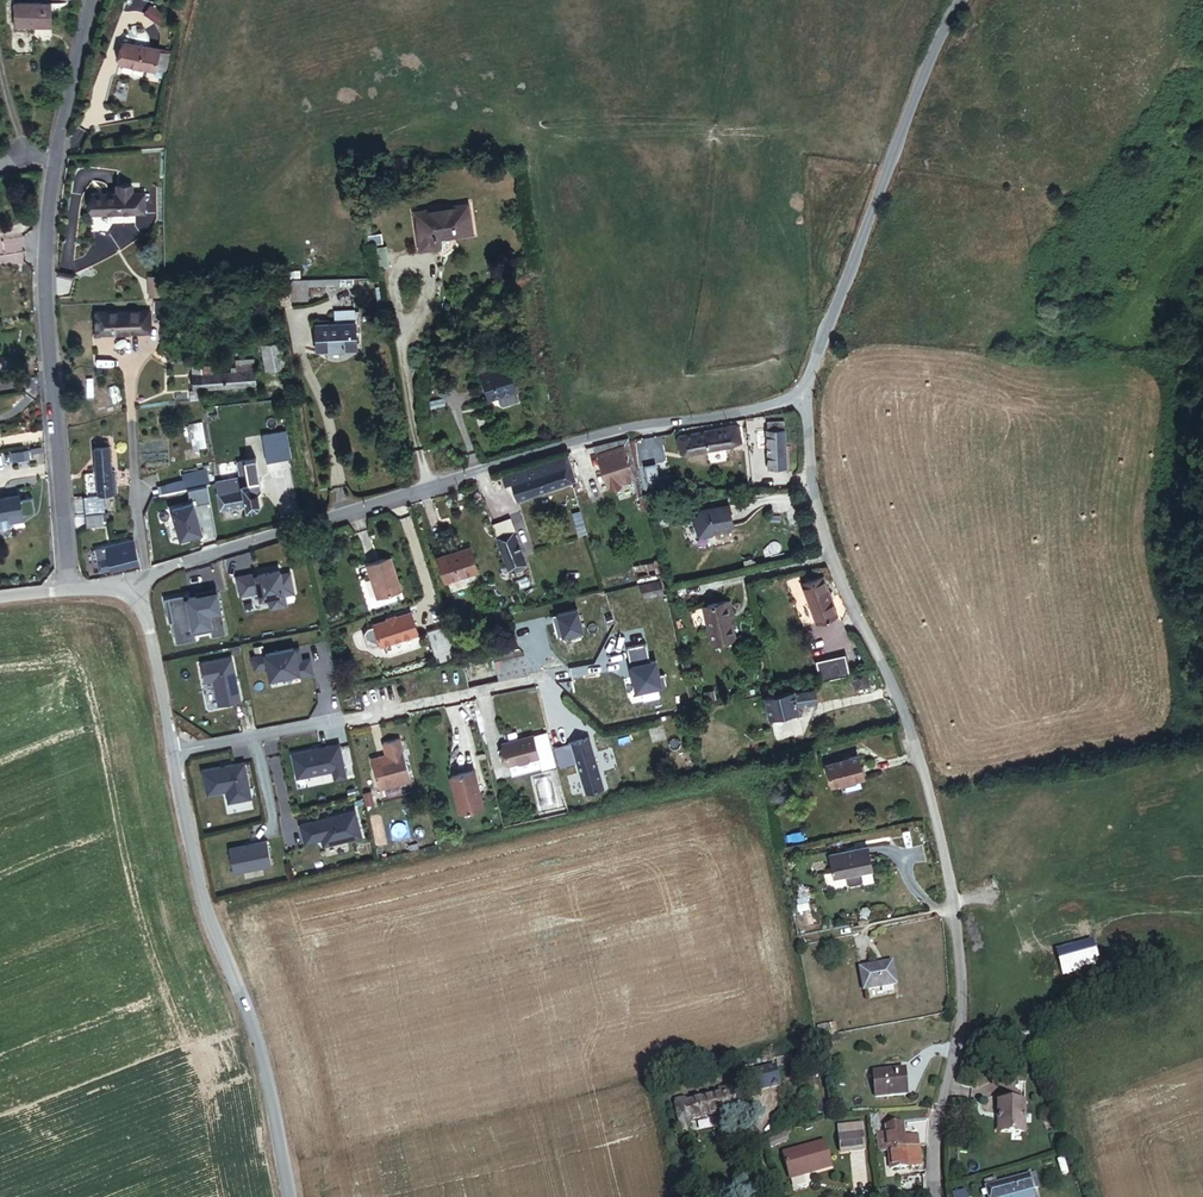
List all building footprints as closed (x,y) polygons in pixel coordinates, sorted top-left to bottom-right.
[(159,25),(165,16),(149,5),(143,14),(159,25)] [(45,9),(3,10),(4,33),(46,33),(45,9)] [(153,37),(136,33),(134,42),(151,46),(153,37)] [(164,61),(129,52),(123,74),(159,83),(159,81),(164,63),(164,61)] [(164,63),(159,81),(170,84),(175,65),(164,63)] [(90,192),(90,214),(145,215),(145,192),(134,192),(134,184),(116,184),(116,193),(90,192)] [(451,248),(486,244),(482,213),(427,220),(432,260),(452,258),(451,248)] [(76,245),(79,267),(139,258),(136,239),(134,240),(132,229),(118,231),(119,239),(76,245)] [(172,289),(172,278),(159,279),(160,290),(172,289)] [(325,300),(325,293),(325,284),(307,283),(306,299),(325,300)] [(325,293),(369,294),(370,285),(325,284),(325,293)] [(173,298),(172,289),(160,290),(160,298),(173,298)] [(165,311),(163,301),(154,302),(155,312),(165,311)] [(173,313),(173,302),(164,304),(165,314),(173,313)] [(106,323),(107,344),(160,342),(159,320),(106,323)] [(329,357),(367,359),(369,329),(330,327),(329,357)] [(262,344),(264,371),(284,370),(283,343),(262,344)] [(208,379),(208,396),(267,394),(267,378),(220,379),(220,370),(208,370),(208,379)] [(208,396),(208,379),(204,379),(200,379),(200,396),(208,396)] [(527,380),(492,384),(496,411),(503,410),(504,415),(507,417),(531,414),(530,406),(531,406),(527,380)] [(212,411),(208,396),(200,396),(201,413),(212,411)] [(263,410),(254,410),(254,425),(264,425),(263,410)] [(188,425),(194,450),(207,447),(200,421),(188,425)] [(786,437),(792,436),(791,426),(774,428),(776,438),(786,437)] [(739,453),(749,452),(747,435),(737,436),(739,453)] [(798,470),(806,469),(801,435),(792,436),(794,445),(798,470)] [(693,459),(739,453),(737,436),(691,442),(693,459)] [(798,476),(798,470),(794,445),(787,446),(786,437),(776,438),(782,479),(798,476)] [(648,511),(659,508),(642,446),(631,449),(642,489),(648,511)] [(621,495),(642,489),(631,449),(610,454),(621,495)] [(128,510),(126,486),(120,487),(117,459),(110,459),(109,451),(103,452),(110,512),(113,512),(128,510)] [(252,489),(228,492),(232,520),(257,516),(258,523),(278,520),(277,509),(284,508),(279,468),(259,471),(262,491),(252,492),(252,489)] [(527,504),(580,490),(575,472),(548,479),(547,473),(515,481),(516,488),(522,487),(527,504)] [(170,491),(171,501),(228,492),(226,475),(202,479),(203,487),(170,491)] [(26,499),(2,504),(6,525),(21,522),(22,529),(31,527),(26,499)] [(694,509),(697,535),(734,531),(731,505),(694,509)] [(672,528),(682,526),(679,511),(667,513),(672,528)] [(116,542),(113,512),(110,512),(96,513),(100,544),(116,542)] [(368,529),(385,529),(386,516),(369,515),(368,529)] [(518,582),(535,576),(521,539),(503,546),(518,582)] [(151,567),(148,544),(106,550),(109,573),(151,567)] [(447,590),(481,578),(473,554),(439,566),(447,590)] [(642,577),(666,571),(664,562),(639,568),(642,577)] [(384,604),(410,597),(401,563),(375,570),(384,604)] [(286,596),(295,595),(291,568),(235,578),(239,597),(262,593),(265,611),(287,607),(286,596)] [(642,577),(643,584),(667,578),(666,571),(642,577)] [(654,601),(674,597),(671,580),(650,585),(654,601)] [(833,583),(813,590),(827,632),(847,625),(833,583)] [(172,623),(175,641),(225,633),(219,592),(164,601),(168,624),(172,623)] [(573,625),(608,617),(604,600),(569,608),(573,625)] [(721,647),(745,642),(740,619),(745,618),(742,603),(713,609),(721,647)] [(689,660),(681,662),(670,610),(657,613),(671,675),(620,686),(626,713),(641,710),(639,699),(675,691),(673,681),(692,676),(689,660)] [(397,624),(381,628),(388,652),(427,641),(420,617),(404,622),(397,624)] [(455,637),(438,641),(443,662),(460,658),(455,637)] [(314,674),(310,657),(302,659),(299,647),(251,656),(254,672),(267,669),(270,683),(314,674)] [(217,707),(242,703),(235,656),(200,662),(204,684),(213,683),(217,707)] [(853,656),(822,663),(827,683),(858,675),(853,656)] [(865,687),(878,685),(876,671),(863,674),(865,687)] [(816,715),(815,711),(833,706),(827,683),(820,685),(821,690),(814,691),(813,686),(750,702),(756,725),(783,718),(784,723),(816,715)] [(543,739),(510,747),(515,772),(548,764),(543,739)] [(407,741),(390,746),(393,758),(394,762),(380,765),(387,792),(418,784),(407,741)] [(290,752),(296,780),(332,774),(333,781),(348,779),(341,743),(290,752)] [(595,801),(612,796),(597,744),(564,754),(570,774),(586,770),(595,801)] [(608,775),(620,772),(613,749),(601,752),(608,775)] [(864,753),(860,754),(861,757),(839,763),(844,785),(879,775),(873,754),(865,756),(864,753)] [(227,804),(253,799),(245,760),(200,768),(206,797),(225,794),(227,804)] [(481,774),(456,780),(466,816),(490,810),(481,774)] [(321,842),(322,848),(363,838),(357,810),(298,823),(304,846),(321,842)] [(228,848),(234,875),(273,867),(267,840),(228,848)] [(851,878),(866,874),(890,869),(884,845),(845,855),(849,870),(851,878)] [(843,887),(868,881),(866,874),(851,878),(849,870),(839,873),(843,887)] [(1062,975),(1100,969),(1096,942),(1057,948),(1062,975)] [(889,987),(926,978),(920,951),(883,960),(889,987)] [(841,1037),(860,1032),(858,1024),(839,1028),(841,1037)] [(898,1097),(931,1090),(926,1066),(893,1073),(898,1097)] [(701,1116),(741,1108),(736,1084),(720,1087),(722,1094),(699,1099),(701,1108),(691,1110),(693,1118),(701,1116)] [(764,1099),(781,1096),(779,1086),(762,1090),(764,1099)] [(691,1110),(701,1108),(699,1099),(698,1093),(688,1095),(691,1110)] [(1037,1106),(1007,1108),(1008,1125),(1013,1125),(1014,1143),(1039,1141),(1037,1106)] [(874,1112),(865,1113),(869,1135),(872,1135),(876,1157),(886,1155),(922,1149),(920,1138),(928,1136),(931,1118),(880,1126),(881,1133),(877,1134),(874,1112)] [(695,1127),(703,1125),(701,1116),(693,1118),(695,1127)] [(860,1123),(836,1126),(840,1154),(849,1152),(849,1156),(864,1153),(860,1123)] [(821,1179),(838,1174),(829,1147),(787,1162),(795,1185),(820,1177),(821,1179)] [(922,1149),(886,1155),(889,1175),(926,1168),(922,1149)] [(1043,1190),(1040,1179),(1032,1182),(1030,1176),(991,1186),(994,1196),(1015,1196),(1043,1190)] [(926,1196),(925,1181),(904,1182),(905,1196),(922,1196),(926,1196)]
